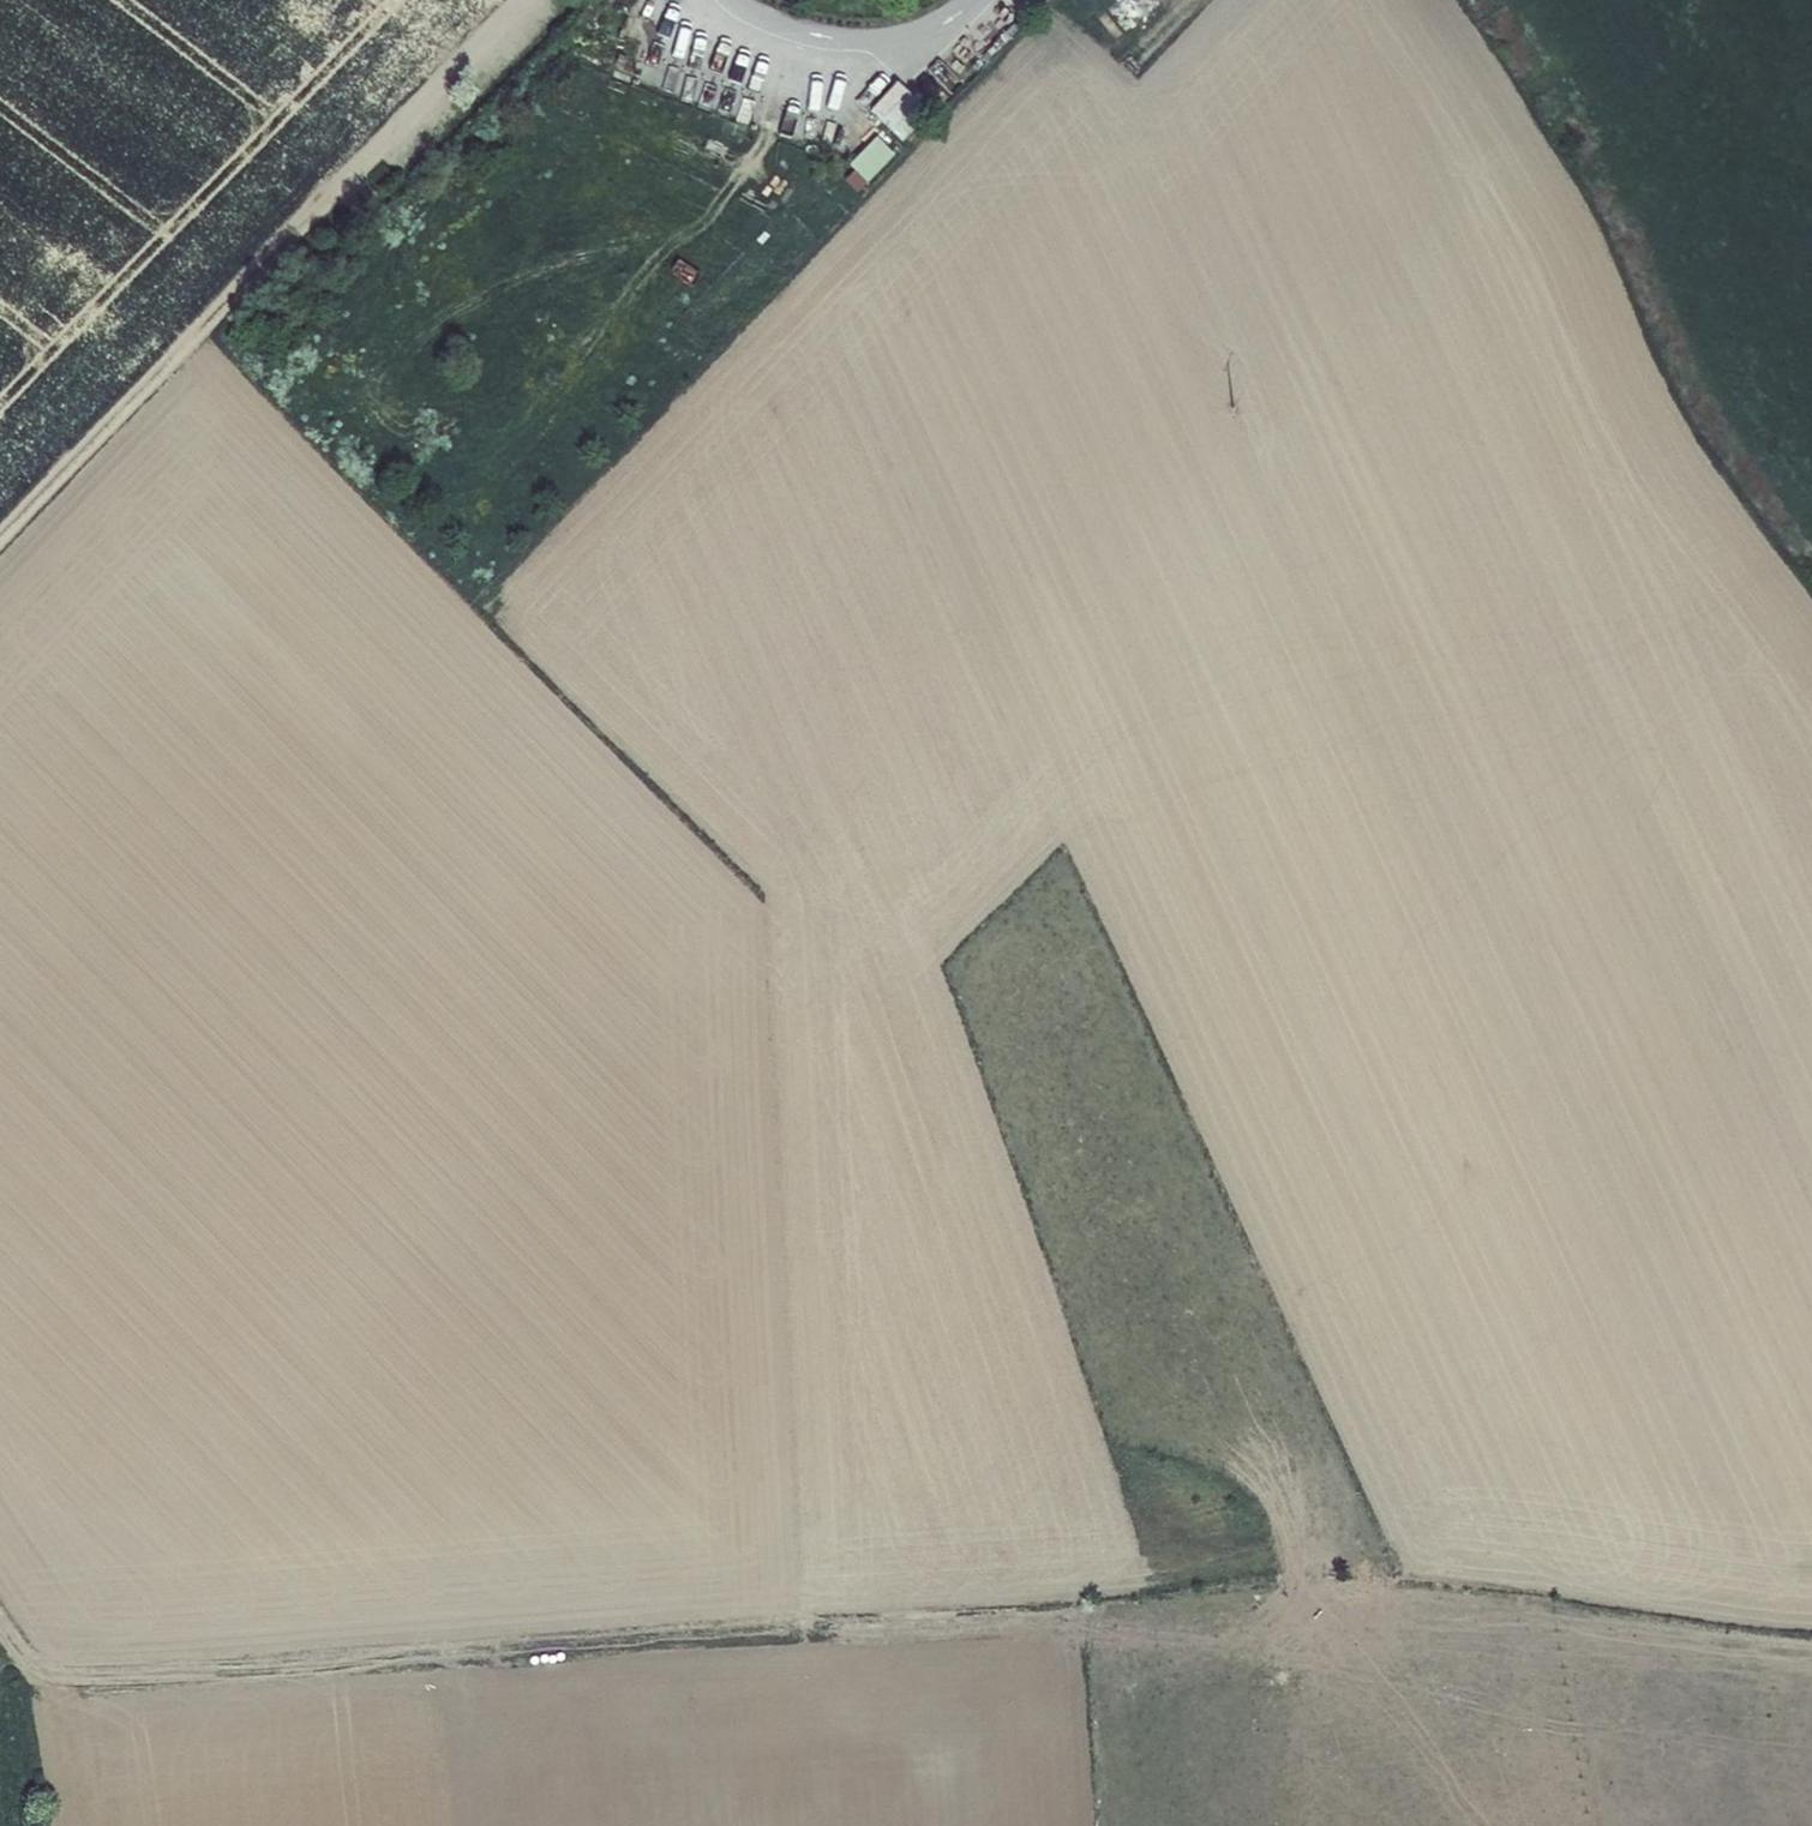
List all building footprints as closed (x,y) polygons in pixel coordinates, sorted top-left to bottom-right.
[(895,157),(876,139),(849,167),(854,172),(844,182),(857,195),(895,157)]
